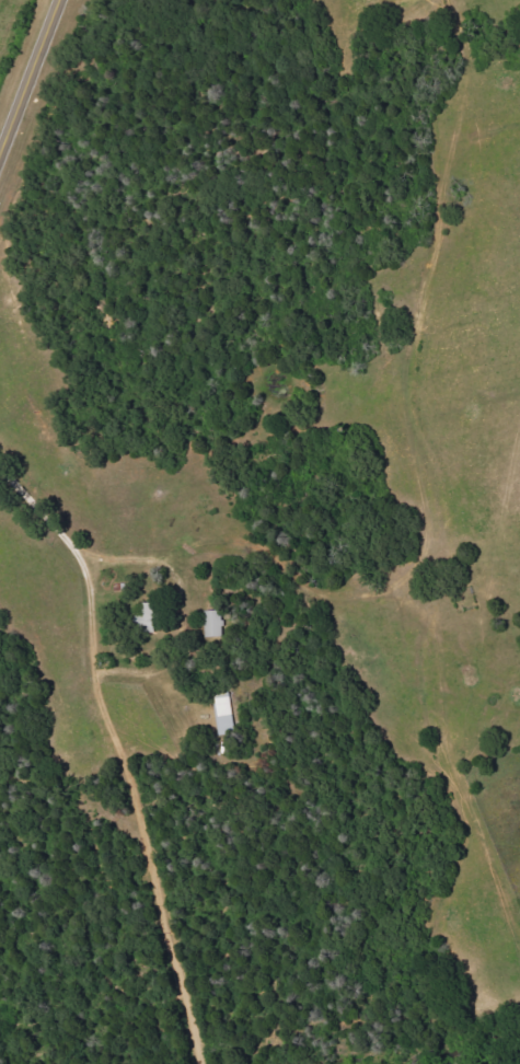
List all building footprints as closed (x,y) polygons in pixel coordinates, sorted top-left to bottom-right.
[(138,616),(138,632),(159,633),(160,603),(145,603),(145,616),(138,616)] [(225,610),(206,611),(207,637),(226,637),(225,610)] [(237,732),(230,692),(213,695),(220,734),(237,732)]
